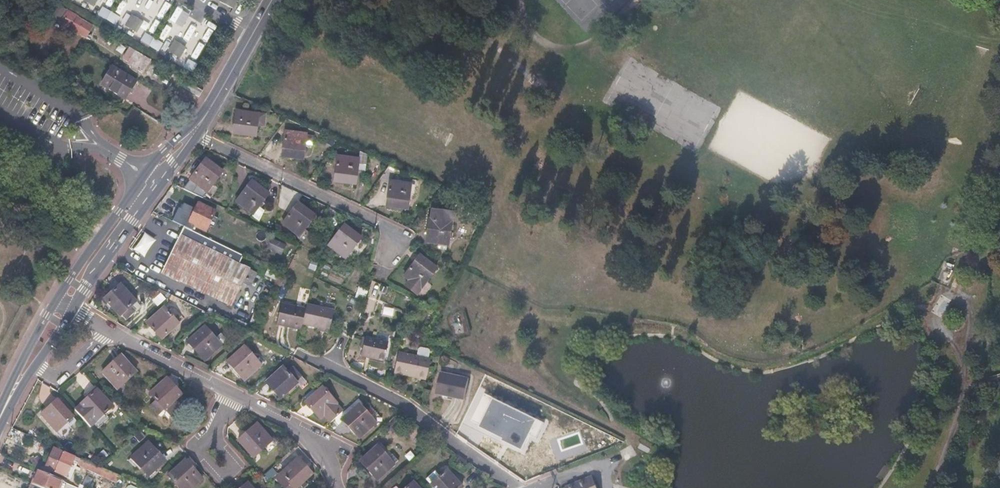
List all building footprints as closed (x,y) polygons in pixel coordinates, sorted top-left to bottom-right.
[(219,1),(231,8),(236,0),(220,0),(219,1)] [(63,8),(56,20),(61,23),(61,22),(71,28),(71,29),(89,40),(91,37),(88,35),(92,27),(77,18),(78,17),(63,8)] [(102,8),(97,15),(115,26),(119,18),(102,8)] [(143,22),(132,15),(125,27),(136,34),(143,22)] [(145,34),(141,40),(156,51),(159,46),(156,44),(157,43),(145,34)] [(185,48),(174,41),(167,53),(178,60),(185,48)] [(149,61),(135,52),(127,65),(131,67),(129,69),(136,74),(138,71),(141,73),(149,61)] [(136,82),(112,67),(101,86),(125,100),(136,82)] [(207,83),(197,78),(192,86),(202,91),(207,83)] [(202,91),(192,86),(189,91),(198,97),(202,91)] [(142,111),(133,106),(127,115),(137,120),(142,111)] [(259,112),(238,109),(234,131),(255,135),(257,124),(259,112)] [(142,111),(137,120),(132,128),(146,136),(148,134),(150,136),(159,122),(142,111)] [(266,113),(259,112),(257,124),(264,125),(266,113)] [(306,134),(287,130),(283,155),(302,159),(305,144),(306,134)] [(314,135),(306,134),(305,144),(312,146),(314,135)] [(359,158),(338,155),(334,180),(355,183),(356,173),(359,158)] [(359,156),(359,158),(356,173),(365,174),(368,158),(359,156)] [(223,170),(205,157),(182,188),(202,198),(208,190),(214,182),(223,170)] [(269,192),(252,179),(237,199),(254,212),(260,204),(269,192)] [(413,180),(412,184),(410,196),(417,197),(420,182),(413,180)] [(412,184),(392,181),(387,206),(408,209),(410,196),(412,184)] [(219,186),(214,182),(208,190),(213,194),(219,186)] [(313,216),(297,203),(282,224),(298,236),(303,230),(313,216)] [(265,208),(260,204),(254,212),(253,214),(261,220),(265,208)] [(214,214),(197,205),(188,224),(205,233),(214,214)] [(431,220),(430,220),(426,242),(447,246),(453,213),(433,210),(431,220)] [(366,239),(346,225),(331,247),(351,261),(355,255),(366,239)] [(183,228),(179,237),(162,273),(232,308),(243,285),(249,288),(256,274),(250,271),(239,266),(243,257),(183,228)] [(310,236),(303,230),(298,236),(297,237),(305,243),(310,236)] [(133,251),(144,257),(154,241),(144,234),(133,251)] [(284,248),(271,241),(267,249),(280,256),(284,248)] [(355,255),(351,261),(350,262),(357,267),(361,260),(355,255)] [(435,269),(419,255),(402,275),(407,279),(402,284),(414,294),(435,269)] [(372,282),(367,296),(374,298),(379,285),(372,282)] [(121,285),(105,300),(120,317),(122,315),(130,308),(136,302),(121,285)] [(305,310),(281,305),(277,325),(301,330),(302,324),(305,310)] [(306,305),(305,310),(302,324),(317,327),(330,330),(334,310),(306,305)] [(133,311),(130,308),(122,315),(125,319),(133,311)] [(178,325),(163,309),(147,324),(162,340),(178,325)] [(203,329),(186,344),(202,361),(219,346),(203,329)] [(388,344),(365,339),(361,358),(370,360),(371,357),(384,360),(388,344)] [(261,367),(243,348),(226,364),(243,383),(261,367)] [(430,361),(398,354),(394,371),(402,373),(401,376),(426,381),(430,361)] [(120,355),(101,372),(117,390),(136,372),(120,355)] [(288,372),(283,367),(266,383),(280,399),(298,383),(296,381),(301,377),(292,368),(288,372)] [(469,378),(440,372),(436,393),(465,399),(469,378)] [(151,395),(151,396),(144,403),(159,417),(166,410),(168,411),(183,395),(166,379),(151,395)] [(337,403),(323,387),(305,402),(319,418),(322,416),(329,423),(342,412),(335,404),(337,403)] [(112,407),(97,390),(78,407),(93,424),(112,407)] [(510,399),(505,397),(500,407),(505,409),(510,399)] [(505,409),(500,407),(494,419),(527,435),(537,413),(510,399),(505,409)] [(57,400),(41,415),(60,436),(70,427),(67,423),(73,417),(57,400)] [(363,412),(357,405),(341,420),(358,438),(374,424),(363,412)] [(368,407),(363,412),(374,424),(378,419),(368,407)] [(255,424),(237,441),(253,459),(265,447),(269,451),(278,443),(274,439),(272,441),(255,424)] [(164,462),(146,443),(127,461),(134,468),(137,466),(148,477),(164,462)] [(74,458),(53,449),(44,469),(54,473),(58,465),(69,469),(73,461),(74,458)] [(385,457),(376,449),(360,466),(379,483),(394,466),(385,457)] [(389,453),(385,457),(394,466),(399,462),(389,453)] [(74,458),(73,461),(84,468),(114,482),(119,477),(99,468),(75,457),(74,458)] [(280,473),(286,480),(281,484),(285,487),(297,487),(311,475),(296,458),(280,473)] [(168,476),(178,487),(193,487),(202,480),(184,461),(168,476)] [(37,471),(31,484),(38,487),(39,487),(60,487),(63,482),(37,471)] [(430,486),(432,487),(461,487),(462,487),(446,471),(439,478),(430,486)] [(439,478),(434,472),(426,481),(430,486),(439,478)] [(569,487),(598,487),(594,479),(569,487)]
